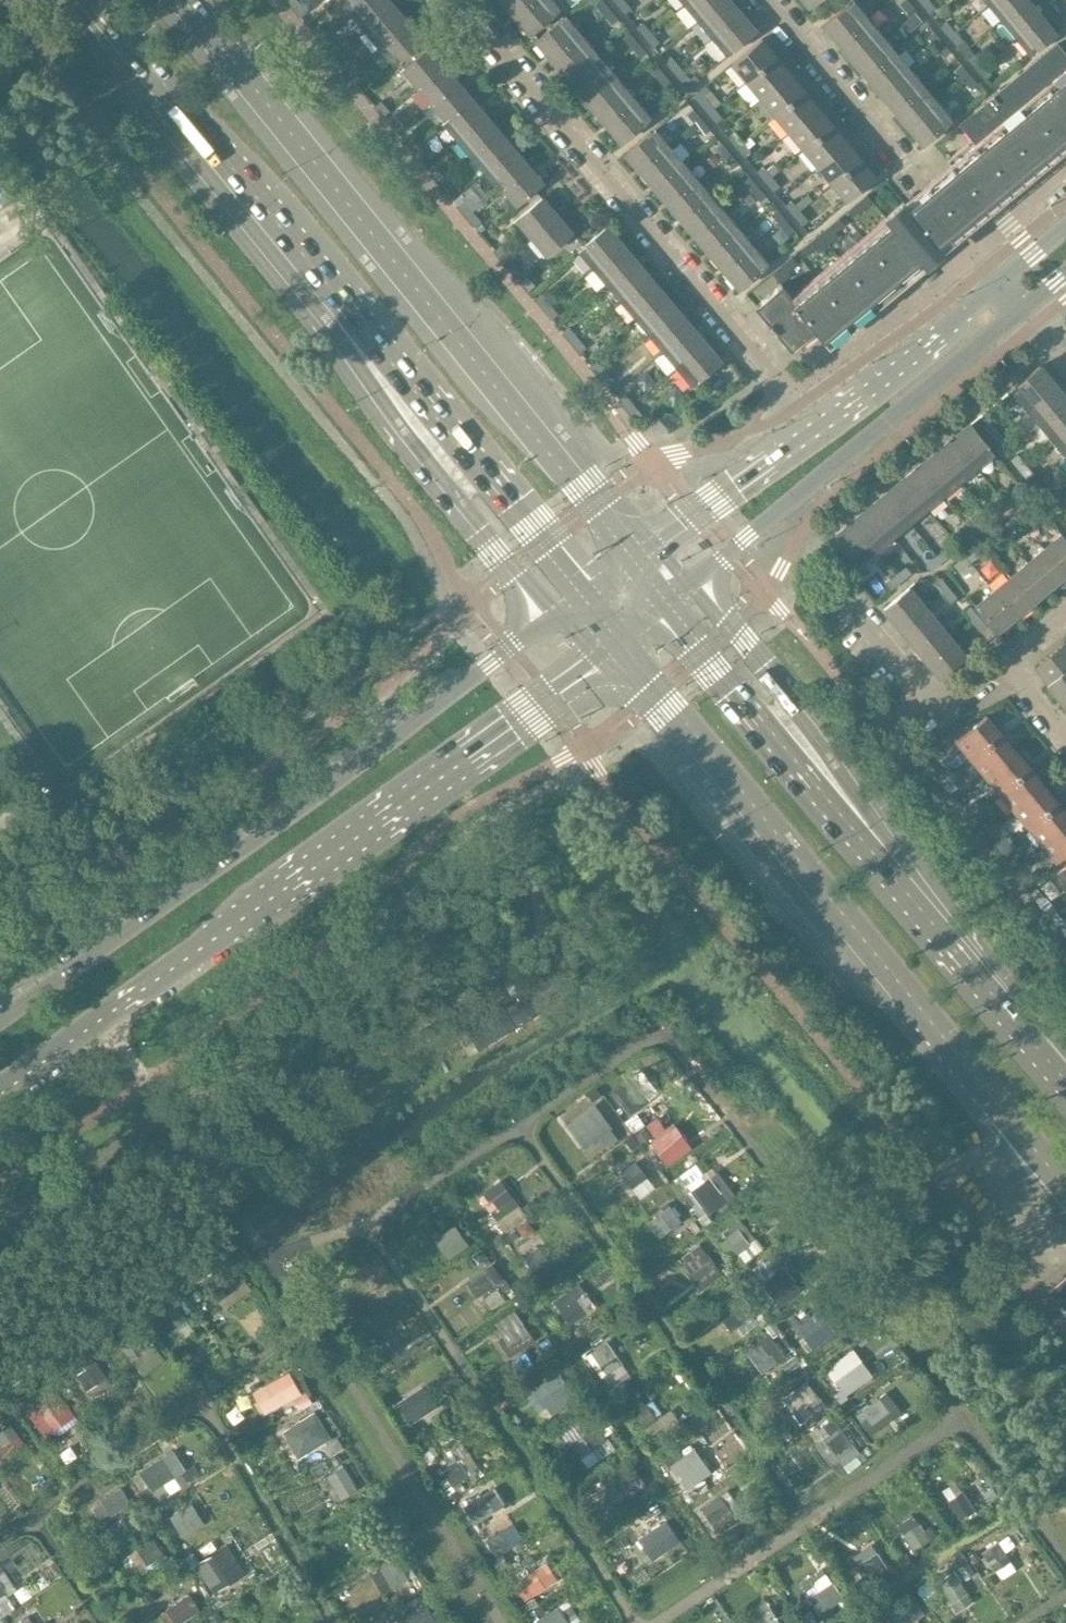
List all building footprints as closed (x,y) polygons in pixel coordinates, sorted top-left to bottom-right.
[(297,0),(287,0),(294,9),(300,4),(297,0)] [(353,16),(372,0),(339,0),(353,16)] [(353,16),(366,33),(396,8),(389,0),(372,0),(353,16)] [(503,0),(517,17),(537,0),(503,0)] [(517,17),(531,34),(556,13),(555,12),(559,8),(552,0),(537,0),(517,17)] [(603,14),(609,9),(602,0),(600,0),(595,4),(603,14)] [(624,0),(621,0),(617,3),(625,13),(631,8),(624,0)] [(684,4),(697,20),(721,0),(689,0),(684,4)] [(730,0),(721,0),(697,20),(712,38),(741,14),(730,0)] [(907,0),(904,0),(900,4),(908,14),(914,9),(907,0)] [(929,0),(925,0),(922,3),(929,13),(935,8),(929,0)] [(988,4),(1001,21),(1026,0),(993,0),(988,4)] [(1001,21),(1016,38),(1042,16),(1028,0),(1026,0),(1001,21)] [(824,25),(839,43),(868,18),(854,1),(824,25)] [(307,11),(300,4),(294,9),(301,17),(307,11)] [(396,8),(366,33),(381,50),(410,25),(396,8)] [(618,19),(609,9),(603,14),(612,24),(618,19)] [(909,32),(923,22),(916,13),(902,24),(909,32)] [(741,14),(712,38),(726,55),(730,52),(731,52),(756,31),(741,14)] [(536,40),(551,58),(580,33),(566,16),(562,20),(561,19),(536,40)] [(1042,16),(1016,38),(1030,55),(1034,51),(1034,52),(1056,33),(1042,16)] [(868,18),(839,43),(853,60),(883,36),(868,18)] [(941,26),(949,36),(955,31),(947,21),(941,26)] [(637,27),(645,37),(651,32),(643,22),(637,27)] [(312,30),(322,42),(328,37),(318,25),(312,30)] [(410,25),(381,50),(393,65),(398,61),(398,62),(423,41),(410,25)] [(963,41),(955,31),(949,36),(957,46),(963,41)] [(659,42),(651,32),(645,37),(653,47),(659,42)] [(942,42),(934,32),(927,37),(936,47),(942,42)] [(580,33),(551,58),(565,75),(595,50),(580,33)] [(623,38),(632,48),(638,43),(629,33),(623,38)] [(883,36),(853,60),(867,77),(896,52),(883,36)] [(335,45),(328,37),(322,42),(329,50),(335,45)] [(731,63),(747,81),(776,56),(762,38),(731,63)] [(950,52),(942,42),(936,47),(944,57),(950,52)] [(638,43),(632,48),(640,58),(646,53),(638,43)] [(955,170),(908,208),(904,202),(886,217),(890,223),(796,301),(781,284),(755,306),(769,323),(768,324),(775,332),(776,331),(791,349),(815,329),(827,342),(836,340),(842,336),(848,330),(852,322),(860,320),(867,316),(872,310),(876,302),(884,300),(891,296),(896,290),(900,282),(908,280),(915,276),(920,270),(924,261),(922,258),(925,256),(938,254),(943,250),(939,244),(985,206),(990,211),(1065,148),(1065,54),(1057,43),(959,125),(972,140),(947,160),(955,170)] [(404,69),(419,86),(444,65),(429,47),(404,69)] [(595,50),(565,75),(580,92),(609,67),(595,50)] [(896,52),(867,77),(881,93),(910,69),(896,52)] [(968,59),(977,70),(983,65),(974,54),(968,59)] [(665,61),(673,71),(679,66),(671,56),(665,61)] [(776,56),(747,81),(761,98),(791,73),(776,56)] [(356,71),(346,59),(340,64),(350,76),(356,71)] [(444,65),(419,86),(433,104),(458,83),(444,65)] [(955,70),(964,80),(970,75),(961,65),(955,70)] [(983,65),(977,70),(985,79),(991,74),(983,65)] [(651,71),(659,81),(666,76),(657,66),(651,71)] [(687,76),(679,66),(673,71),(681,81),(687,76)] [(609,67),(580,92),(594,108),(623,84),(609,67)] [(910,69),(881,93),(895,110),(924,86),(910,69)] [(356,71),(350,76),(356,84),(362,79),(356,71)] [(791,73),(761,98),(775,115),(805,90),(791,73)] [(687,76),(681,81),(688,89),(699,79),(695,74),(690,78),(687,76)] [(970,75),(964,80),(972,90),(978,85),(970,75)] [(674,86),(666,76),(659,81),(668,91),(674,86)] [(458,83),(433,104),(446,119),(471,98),(458,83)] [(623,84),(594,108),(607,125),(637,100),(623,84)] [(694,95),(709,113),(714,108),(703,95),(710,90),(706,85),(694,95)] [(924,86),(895,110),(909,127),(938,102),(924,86)] [(805,90),(775,115),(789,132),(819,107),(805,90)] [(471,98),(446,119),(442,123),(457,140),(486,116),(471,98)] [(637,100),(607,125),(622,142),(647,121),(651,117),(637,100)] [(375,106),(383,116),(389,111),(381,101),(375,106)] [(938,102),(909,127),(923,144),(948,123),(952,119),(938,102)] [(819,107),(789,132),(803,149),(833,124),(819,107)] [(723,118),(714,108),(709,113),(717,123),(723,118)] [(687,114),(696,125),(702,120),(693,109),(687,114)] [(394,116),(387,121),(396,131),(403,126),(394,116)] [(486,116),(457,140),(472,158),(501,133),(486,116)] [(710,129),(702,120),(696,125),(704,134),(710,129)] [(833,124),(803,149),(817,166),(847,141),(833,124)] [(651,132),(626,153),(641,171),(670,147),(655,129),(651,132)] [(728,137),(737,148),(743,143),(734,132),(728,137)] [(501,133),(472,158),(485,174),(514,149),(501,133)] [(403,139),(411,149),(417,144),(409,134),(403,139)] [(847,141),(817,166),(832,183),(862,158),(847,141)] [(715,148),(724,159),(730,154),(721,143),(715,148)] [(751,152),(743,143),(737,148),(745,157),(751,152)] [(417,144),(411,149),(419,159),(425,154),(417,144)] [(670,147),(641,171),(655,188),(684,164),(670,147)] [(514,149),(485,174),(499,190),(503,186),(528,165),(514,149)] [(714,153),(705,161),(711,168),(720,161),(714,153)] [(738,163),(730,154),(724,159),(732,168),(738,163)] [(862,158),(832,183),(846,201),(877,176),(862,158)] [(684,164),(655,188),(669,205),(698,180),(684,164)] [(528,165),(503,186),(518,204),(542,183),(528,165)] [(757,171),(765,181),(771,176),(763,166),(757,171)] [(446,179),(437,168),(431,173),(440,184),(446,179)] [(743,181),(752,192),(758,187),(749,176),(743,181)] [(771,176),(765,181),(773,191),(779,186),(771,176)] [(453,188),(446,179),(440,184),(447,193),(453,188)] [(698,180),(669,205),(683,221),(712,197),(698,180)] [(9,196),(0,187),(0,204),(9,196)] [(766,196),(758,187),(752,192),(760,201),(766,196)] [(866,195),(847,211),(852,217),(872,201),(866,195)] [(542,197),(517,218),(533,238),(558,217),(542,197)] [(712,197),(683,221),(697,238),(726,213),(712,197)] [(800,210),(791,200),(785,205),(794,215),(800,210)] [(471,203),(468,206),(465,201),(459,206),(467,216),(473,211),(476,209),(471,203)] [(771,215),(779,225),(785,219),(777,210),(771,215)] [(800,210),(794,215),(802,225),(808,220),(800,210)] [(481,221),(473,211),(467,216),(475,226),(481,221)] [(726,213),(697,238),(712,255),(741,231),(726,213)] [(558,217),(533,238),(547,254),(572,233),(558,217)] [(839,218),(819,234),(827,244),(837,236),(834,232),(844,224),(839,218)] [(794,230),(785,219),(779,225),(788,235),(794,230)] [(578,251),(593,268),(622,244),(607,226),(582,247),(578,251)] [(741,231),(712,255),(725,270),(754,246),(741,231)] [(818,252),(827,244),(819,234),(800,250),(805,256),(815,249),(818,252)] [(622,244),(593,268),(608,285),(637,261),(622,244)] [(511,257),(501,245),(495,250),(505,262),(511,257)] [(754,246),(725,270),(740,288),(765,267),(764,267),(768,263),(754,246)] [(511,257),(505,262),(517,277),(523,272),(511,257)] [(791,257),(772,273),(780,283),(790,275),(787,271),(797,263),(791,257)] [(637,261),(608,285),(621,302),(650,277),(637,261)] [(536,285),(527,275),(521,280),(529,290),(536,285)] [(650,277),(621,302),(635,319),(664,294),(650,277)] [(550,304),(542,294),(536,299),(544,309),(550,304)] [(664,294),(635,319),(649,335),(678,310),(664,294)] [(558,314),(550,304),(544,309),(552,319),(558,314)] [(678,310),(649,335),(663,351),(692,327),(678,310)] [(578,338),(569,327),(563,332),(572,343),(578,338)] [(692,327),(663,351),(677,367),(706,343),(692,327)] [(586,347),(578,338),(572,343),(580,352),(586,347)] [(706,343),(677,367),(691,385),(721,361),(706,343)] [(591,366),(600,376),(606,371),(597,361),(591,366)] [(1039,366),(1010,390),(1026,408),(1055,384),(1039,366)] [(606,371),(600,376),(608,386),(614,381),(606,371)] [(1055,384),(1026,408),(1040,426),(1065,404),(1065,398),(1055,384)] [(619,399),(627,409),(633,404),(625,394),(619,399)] [(642,414),(633,404),(627,409),(635,419),(642,414)] [(1040,426),(1054,443),(1065,433),(1065,404),(1040,426)] [(983,426),(992,436),(998,431),(989,421),(983,426)] [(970,423),(953,437),(978,467),(994,453),(970,423)] [(1006,441),(998,431),(992,436),(1000,446),(1006,441)] [(1054,443),(1065,457),(1065,433),(1054,443)] [(953,437),(936,452),(961,481),(978,467),(953,437)] [(936,452),(919,466),(943,495),(961,481),(936,452)] [(1011,459),(1021,471),(1027,466),(1017,454),(1011,459)] [(919,466),(902,480),(926,509),(943,495),(919,466)] [(1027,466),(1021,471),(1028,479),(1034,474),(1027,466)] [(902,480),(885,494),(909,523),(926,509),(902,480)] [(1039,493),(1048,504),(1054,499),(1045,488),(1039,493)] [(1014,492),(1005,499),(1009,505),(1019,498),(1014,492)] [(885,494),(868,508),(893,537),(909,523),(885,494)] [(998,514),(1009,505),(1005,499),(993,508),(998,514)] [(1061,508),(1054,499),(1048,504),(1055,513),(1061,508)] [(1025,506),(1016,513),(1021,520),(1030,512),(1025,506)] [(868,508),(851,522),(875,551),(893,537),(868,508)] [(1016,513),(1005,523),(1010,529),(1021,520),(1016,513)] [(980,520),(970,528),(976,534),(985,526),(980,520)] [(851,522),(834,536),(855,561),(859,565),(875,551),(851,522)] [(960,536),(965,542),(976,534),(970,528),(960,536)] [(998,529),(987,537),(992,543),(1003,535),(998,529)] [(1061,535),(1045,548),(1065,573),(1065,541),(1061,535)] [(975,547),(965,556),(970,562),(980,553),(975,547)] [(946,548),(936,556),(941,562),(951,554),(946,548)] [(1065,573),(1045,548),(1028,562),(1049,587),(1065,573)] [(926,564),(931,570),(941,562),(936,556),(926,564)] [(970,563),(964,556),(954,565),(959,571),(970,563)] [(1049,587),(1028,562),(1011,576),(1032,602),(1049,587)] [(906,567),(895,575),(900,581),(911,573),(906,567)] [(886,583),(891,589),(900,581),(895,575),(886,583)] [(1032,602),(1011,576),(994,591),(1015,616),(1032,602)] [(946,585),(940,577),(934,582),(940,590),(946,585)] [(957,597),(946,585),(940,590),(950,602),(957,597)] [(909,587),(884,608),(898,625),(923,604),(909,587)] [(1015,616),(994,591),(975,606),(996,631),(1015,616)] [(923,604),(898,625),(912,642),(937,622),(923,604)] [(964,611),(972,621),(978,616),(970,606),(964,611)] [(978,616),(972,621),(980,631),(987,626),(978,616)] [(937,622),(912,642),(926,659),(951,638),(937,622)] [(951,638),(926,659),(941,677),(966,656),(951,638)] [(1048,684),(1065,670),(1065,643),(1065,641),(1063,642),(1064,643),(1036,666),(1035,666),(1034,667),(1048,684)] [(1048,684),(1064,703),(1065,701),(1065,670),(1048,684)] [(956,740),(970,758),(1001,733),(986,715),(956,740)] [(1001,733),(970,758),(985,775),(1015,750),(1001,733)] [(1015,750),(985,775),(999,793),(1029,768),(1015,750)] [(938,775),(943,781),(953,773),(948,767),(938,775)] [(1029,768),(999,793),(1013,810),(1044,785),(1029,768)] [(953,773),(943,781),(948,787),(958,779),(953,773)] [(1044,785),(1013,810),(1028,827),(1058,802),(1044,785)] [(966,809),(971,815),(982,807),(977,801),(966,809)] [(1028,827),(1042,845),(1065,825),(1065,812),(1058,802),(1028,827)] [(982,807),(971,815),(977,821),(987,813),(982,807)] [(1042,845),(1057,862),(1065,854),(1065,825),(1042,845)] [(1005,835),(995,844),(1000,850),(1010,841),(1005,835)] [(1010,841),(1000,850),(1005,856),(1015,847),(1010,841)] [(1065,882),(1065,863),(1057,870),(1065,882)] [(1034,870),(1024,879),(1029,885),(1039,876),(1034,870)] [(1036,901),(1055,885),(1045,873),(1027,889),(1036,901)] [(1050,917),(1058,927),(1064,922),(1056,912),(1050,917)] [(561,975),(556,967),(526,985),(528,989),(517,996),(519,1000),(504,1008),(502,1005),(468,1025),(466,1021),(458,1025),(470,1045),(473,1042),(478,1050),(515,1028),(514,1026),(529,1017),(530,1019),(568,996),(557,978),(561,975)] [(648,1100),(638,1087),(620,1101),(630,1114),(648,1100)] [(594,1108),(567,1128),(581,1146),(608,1126),(594,1108)] [(674,1128),(652,1144),(667,1165),(689,1149),(674,1128)] [(645,1176),(635,1162),(620,1172),(631,1186),(645,1176)] [(721,1192),(710,1177),(692,1190),(702,1205),(721,1192)] [(490,1210),(512,1194),(502,1179),(480,1195),(490,1210)] [(661,1236),(681,1221),(670,1206),(650,1222),(661,1236)] [(468,1242),(454,1224),(435,1237),(449,1256),(468,1242)] [(750,1243),(737,1227),(726,1236),(739,1252),(750,1243)] [(534,1242),(521,1251),(537,1274),(549,1265),(534,1242)] [(722,1274),(700,1243),(678,1259),(701,1290),(722,1274)] [(494,1283),(484,1268),(466,1281),(477,1296),(494,1283)] [(236,1286),(224,1270),(201,1286),(210,1298),(214,1295),(217,1299),(236,1286)] [(1065,1302),(1065,1271),(1051,1284),(1065,1302)] [(788,1287),(776,1272),(762,1283),(774,1298),(788,1287)] [(594,1305),(579,1285),(555,1302),(570,1323),(594,1305)] [(753,1313),(743,1299),(746,1296),(741,1290),(716,1309),(732,1329),(753,1313)] [(186,1317),(175,1302),(156,1316),(166,1331),(186,1317)] [(817,1330),(806,1317),(796,1325),(806,1339),(817,1330)] [(533,1336),(523,1322),(508,1333),(518,1347),(533,1336)] [(143,1348),(132,1333),(119,1343),(130,1358),(143,1348)] [(393,1350),(383,1334),(364,1346),(375,1362),(393,1350)] [(785,1355),(775,1340),(758,1353),(769,1367),(785,1355)] [(622,1363),(606,1341),(591,1351),(606,1374),(622,1363)] [(852,1349),(823,1369),(843,1397),(871,1376),(852,1349)] [(105,1375),(95,1360),(77,1373),(88,1388),(105,1375)] [(300,1392),(289,1372),(253,1391),(265,1412),(300,1392)] [(576,1396),(558,1372),(544,1382),(561,1407),(576,1396)] [(397,1400),(411,1422),(437,1405),(423,1383),(397,1400)] [(822,1401),(807,1383),(793,1394),(807,1412),(822,1401)] [(67,1403),(56,1388),(35,1403),(46,1418),(67,1403)] [(870,1425),(893,1407),(880,1390),(857,1408),(870,1425)] [(657,1417),(646,1403),(634,1412),(644,1426),(657,1417)] [(855,1444),(833,1417),(823,1424),(830,1433),(816,1444),(830,1463),(855,1444)] [(326,1436),(317,1420),(298,1432),(307,1448),(326,1436)] [(8,1422),(0,1427),(0,1453),(2,1456),(22,1442),(8,1422)] [(606,1438),(595,1422),(580,1433),(591,1449),(606,1438)] [(331,1455),(346,1446),(339,1434),(324,1443),(331,1455)] [(691,1438),(665,1462),(695,1495),(721,1471),(691,1438)] [(173,1476),(161,1457),(141,1470),(153,1489),(173,1476)] [(468,1474),(458,1459),(443,1469),(453,1484),(468,1474)] [(357,1489),(343,1465),(327,1475),(341,1498),(357,1489)] [(640,1485),(629,1470),(614,1481),(624,1496),(640,1485)] [(130,1502),(121,1486),(101,1499),(111,1514),(130,1502)] [(975,1507),(963,1490),(949,1499),(962,1517),(975,1507)] [(496,1508),(485,1492),(464,1506),(474,1522),(496,1508)] [(730,1509),(720,1494),(701,1507),(711,1521),(718,1530),(736,1518),(730,1509)] [(202,1522),(190,1503),(170,1516),(182,1535),(202,1522)] [(676,1536),(665,1521),(650,1532),(661,1547),(676,1536)] [(930,1538),(920,1522),(904,1533),(914,1548),(930,1538)] [(487,1538),(494,1550),(517,1536),(511,1525),(487,1538)] [(163,1553),(153,1538),(138,1548),(148,1563),(163,1553)] [(1011,1559),(998,1541),(984,1551),(996,1569),(1011,1559)] [(888,1567),(878,1551),(859,1564),(869,1579),(888,1567)] [(408,1578),(396,1558),(380,1567),(392,1587),(408,1578)] [(235,1584),(225,1569),(210,1578),(220,1594),(235,1584)] [(544,1586),(534,1570),(515,1583),(525,1599),(544,1586)] [(962,1582),(954,1571),(939,1581),(946,1593),(962,1582)] [(842,1596),(832,1582),(811,1596),(820,1610),(842,1596)] [(189,1594),(166,1609),(175,1622),(177,1622),(198,1609),(189,1594)] [(920,1608),(913,1598),(892,1613),(899,1622),(918,1622),(912,1613),(920,1608)] [(557,1605),(536,1618),(540,1622),(568,1622),(557,1605)] [(431,1614),(415,1622),(436,1622),(431,1614)]
